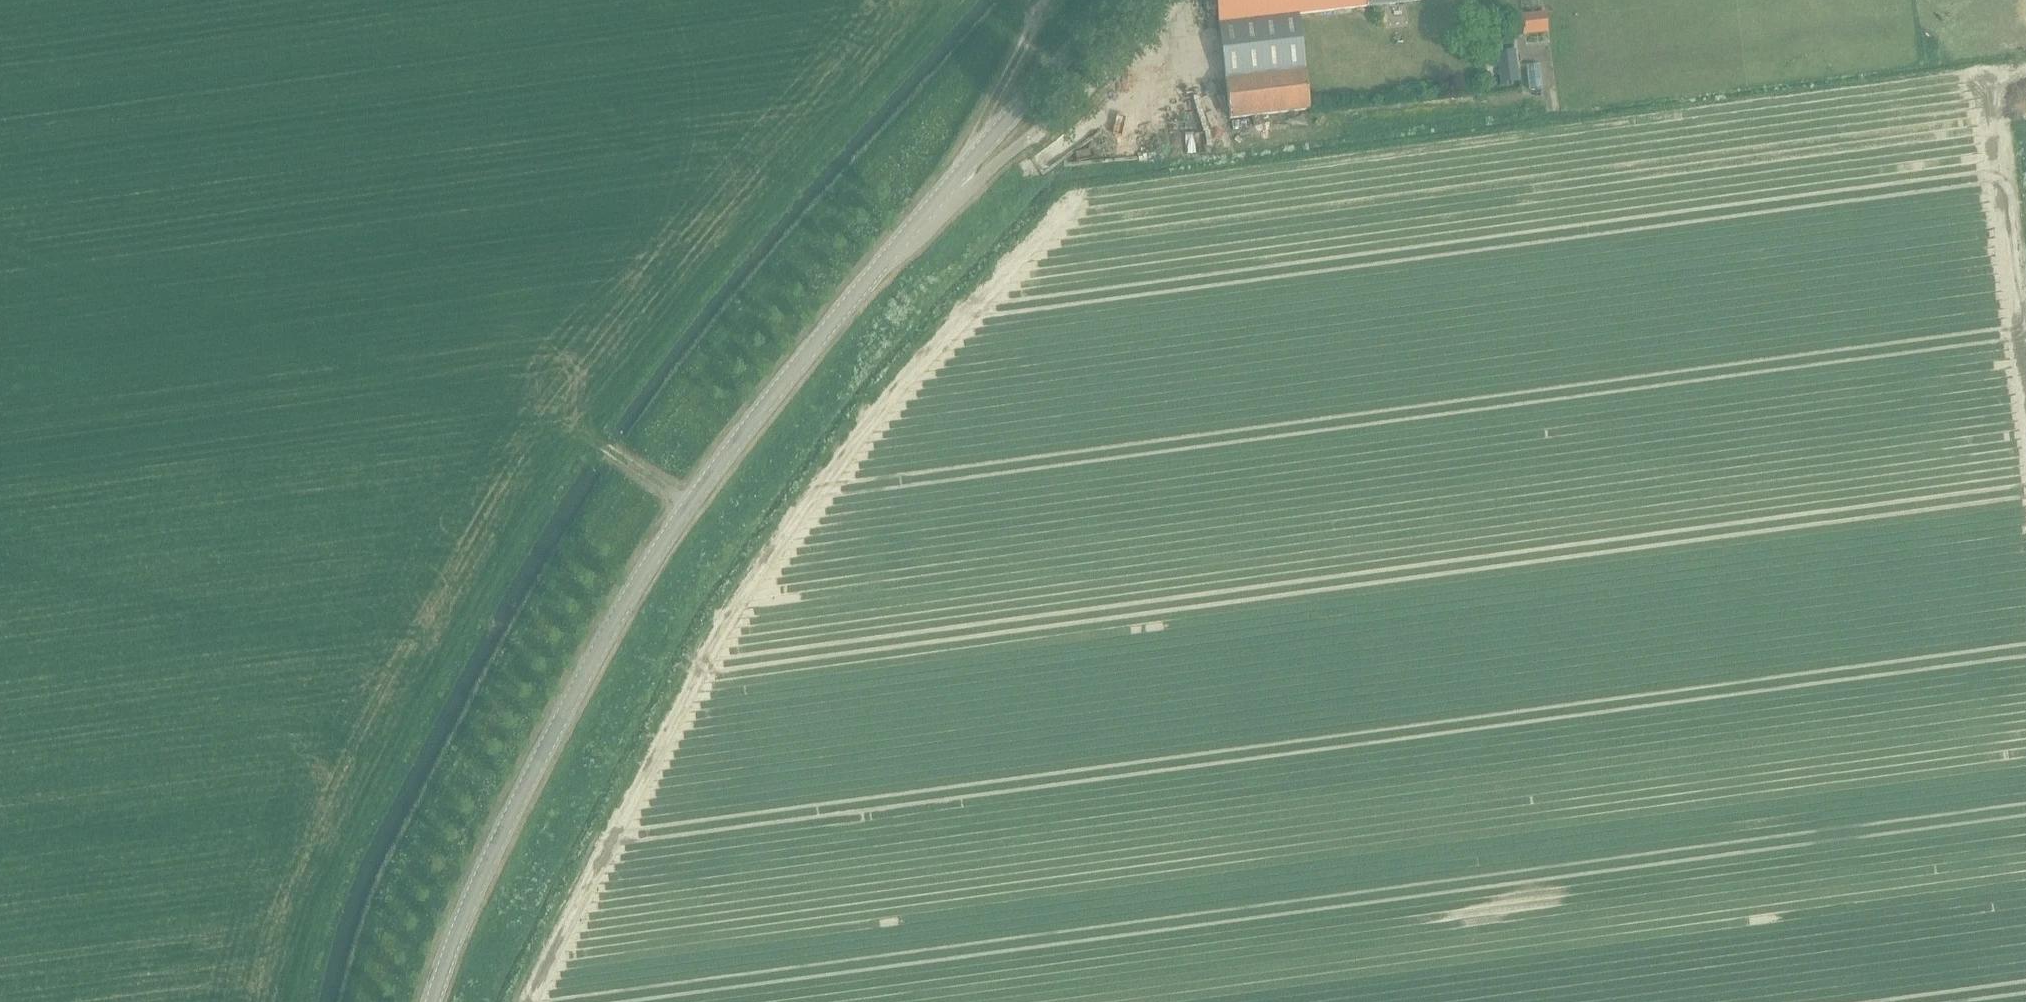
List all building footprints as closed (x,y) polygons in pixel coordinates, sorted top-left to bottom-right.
[(1229,119),(1309,109),(1297,13),(1410,0),(1216,0),(1229,119)] [(1520,16),(1523,34),(1546,31),(1544,14),(1520,16)] [(1515,49),(1497,51),(1501,82),(1519,80),(1515,49)]
